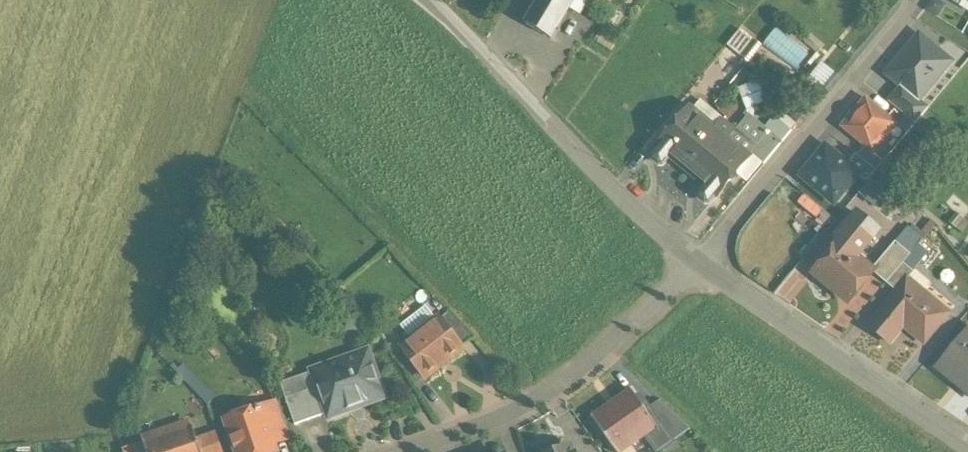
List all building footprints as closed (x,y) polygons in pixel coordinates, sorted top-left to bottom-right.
[(527,24),(550,38),(569,8),(568,7),(573,0),(541,0),(527,24)] [(568,7),(569,8),(580,15),(590,0),(573,0),(568,7)] [(771,30),(762,45),(797,66),(806,50),(771,30)] [(952,62),(919,36),(887,76),(900,87),(920,102),(952,62)] [(755,38),(744,52),(752,58),(762,45),(755,38)] [(920,102),(900,87),(887,103),(916,125),(929,109),(920,102)] [(897,125),(865,99),(841,128),(865,147),(873,154),(897,125)] [(723,119),(702,101),(693,111),(714,129),(723,119)] [(691,109),(659,147),(660,148),(670,156),(683,167),(714,129),(693,111),(691,109)] [(714,129),(749,158),(752,155),(751,154),(769,132),(751,117),(738,131),(723,119),(714,129)] [(714,129),(683,167),(706,186),(716,194),(718,195),(749,158),(714,129)] [(769,132),(751,154),(752,155),(763,164),(781,142),(769,132)] [(865,147),(858,156),(876,171),(883,162),(873,154),(865,147)] [(661,165),(670,156),(660,148),(653,156),(653,161),(657,165),(661,165)] [(826,148),(802,177),(834,204),(857,176),(858,175),(847,165),(826,148)] [(923,160),(911,150),(900,163),(912,173),(923,160)] [(858,156),(856,155),(847,165),(858,175),(857,176),(866,183),(876,171),(858,156)] [(940,174),(950,183),(967,164),(956,155),(940,174)] [(709,204),(716,194),(706,186),(699,194),(699,199),(703,203),(709,204)] [(849,249),(858,256),(878,232),(858,215),(844,231),(845,238),(853,245),(849,249)] [(910,231),(922,241),(935,226),(931,222),(921,234),(913,228),(910,231)] [(895,244),(909,257),(922,241),(910,231),(907,229),(895,244)] [(853,245),(845,238),(814,275),(832,290),(837,290),(851,300),(869,277),(853,263),(858,256),(849,249),(853,245)] [(894,244),(871,272),(886,285),(903,264),(909,257),(894,244)] [(903,264),(886,285),(895,292),(906,279),(907,280),(913,273),(903,264)] [(907,280),(906,279),(895,292),(867,326),(889,344),(903,327),(924,344),(949,313),(907,280)] [(474,338),(450,312),(441,320),(461,347),(474,338)] [(440,319),(402,348),(425,378),(463,349),(461,347),(441,320),(440,319)] [(941,362),(966,382),(961,388),(967,393),(967,329),(941,362)] [(368,352),(312,372),(317,387),(326,414),(328,417),(384,397),(368,352)] [(317,387),(285,398),(295,425),(326,414),(317,387)] [(631,390),(630,391),(593,417),(592,417),(594,421),(592,422),(600,434),(603,433),(616,451),(623,451),(646,436),(657,451),(660,451),(673,443),(670,439),(648,408),(645,410),(631,390)] [(648,408),(670,439),(688,426),(659,400),(648,408)] [(290,438),(278,404),(261,409),(273,444),(290,438)] [(261,408),(242,414),(238,411),(229,414),(227,420),(224,421),(235,451),(276,451),(273,444),(261,409),(261,408)] [(143,445),(145,451),(202,451),(193,427),(143,445)]
